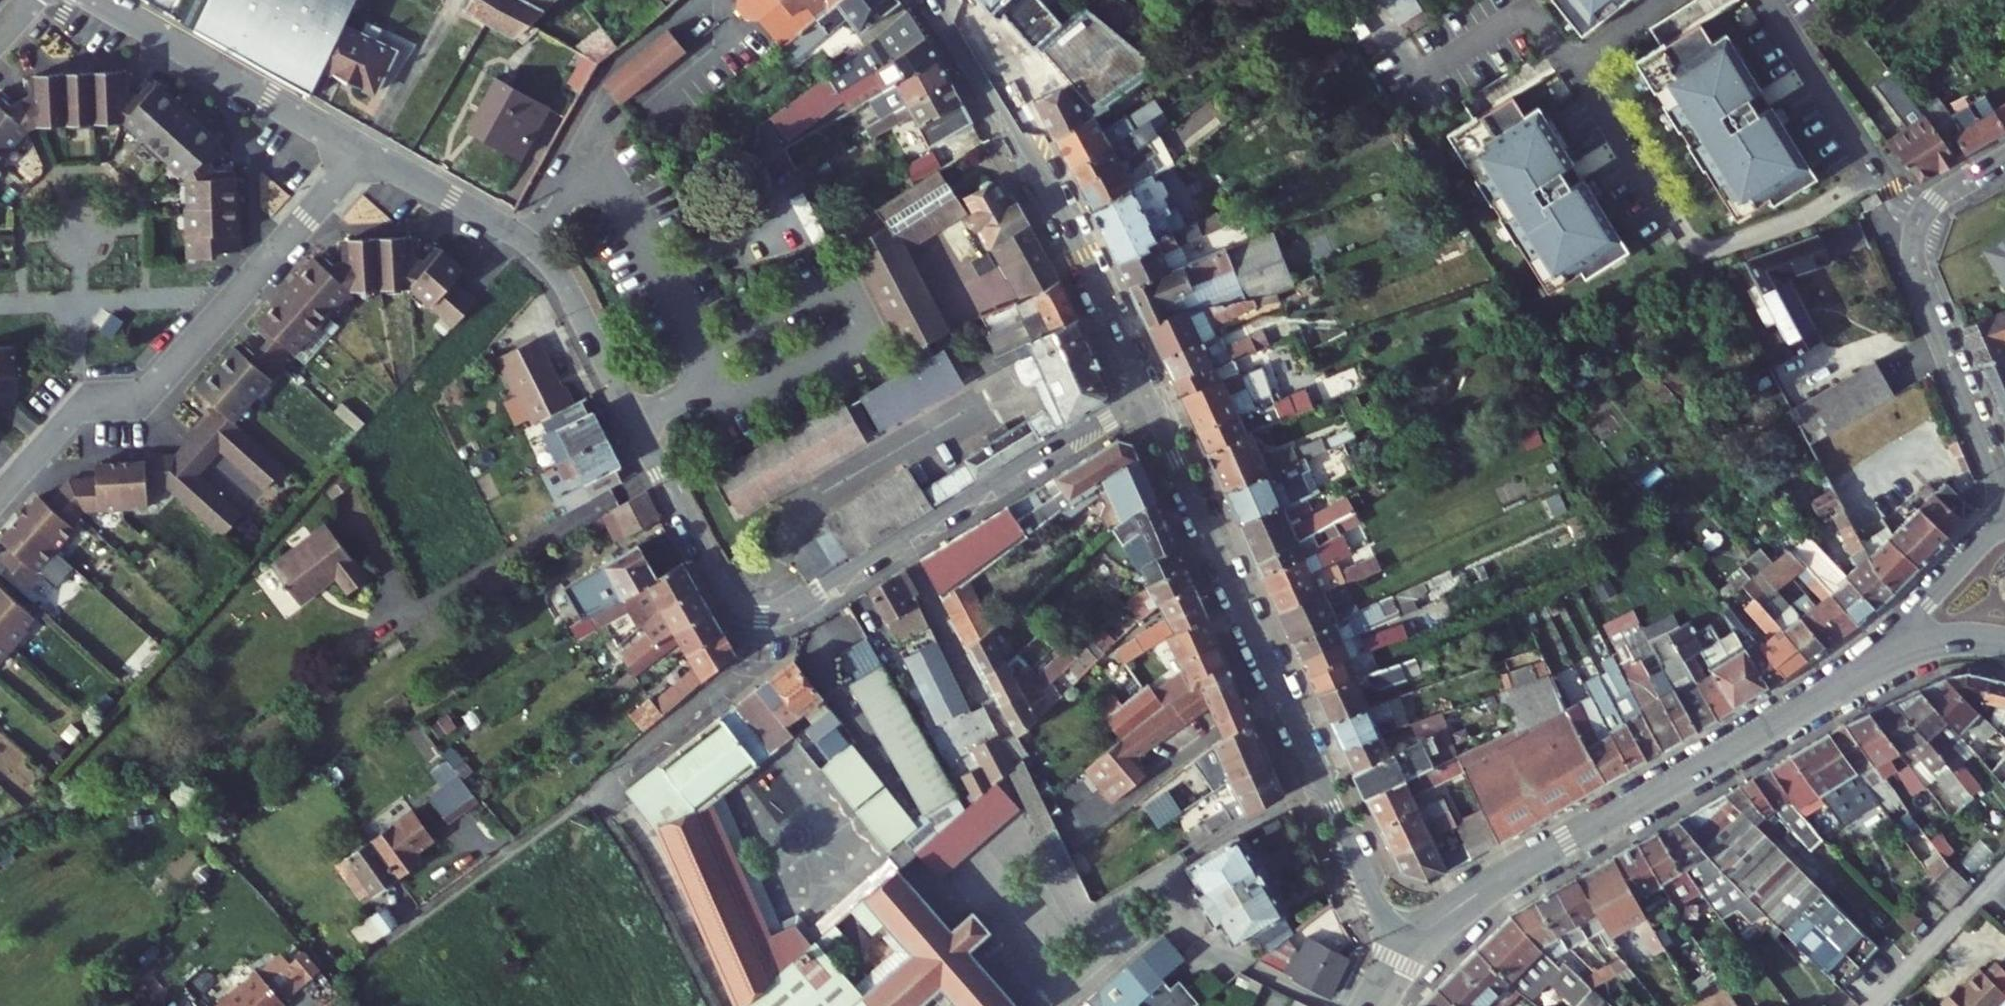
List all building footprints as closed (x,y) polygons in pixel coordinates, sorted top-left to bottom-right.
[(197,0),(192,0),(178,24),(197,35),(211,8),(197,0)] [(211,8),(197,35),(312,101),(324,74),(345,30),(360,0),(215,0),(211,8)] [(551,0),(472,0),(464,13),(515,48),(528,35),(551,0)] [(571,56),(599,69),(678,2),(677,0),(652,0),(608,38),(601,30),(571,56)] [(737,11),(746,22),(766,27),(784,50),(807,32),(790,7),(798,0),(738,0),(737,11)] [(776,56),(768,64),(779,78),(840,30),(852,46),(899,10),(891,0),(848,0),(807,32),(784,50),(776,56)] [(790,7),(807,32),(848,0),(798,0),(790,7)] [(1060,30),(1036,0),(975,0),(997,27),(1005,21),(1031,54),(1037,49),(1071,88),(1065,92),(1063,90),(1036,107),(1054,143),(1091,119),(1127,96),(1125,92),(1135,85),(1156,71),(1082,12),(1060,30)] [(1434,10),(1446,0),(1425,0),(1434,10)] [(1559,3),(1588,41),(1642,0),(1562,0),(1559,3)] [(913,28),(907,21),(868,50),(824,82),(837,102),(923,46),(913,28)] [(399,58),(345,30),(324,74),(375,101),(399,58)] [(668,33),(605,87),(623,108),(686,54),(668,33)] [(1703,34),(1640,73),(1731,222),(1743,214),(1749,224),(1773,209),(1776,214),(1818,188),(1774,117),(1771,118),(1762,103),(1765,102),(1756,88),(1750,91),(1733,62),(1738,59),(1729,44),(1715,53),(1703,34)] [(524,59),(544,42),(528,35),(515,48),(524,59)] [(883,97),(934,66),(923,46),(837,102),(824,82),(770,123),(784,142),(800,130),(802,133),(839,106),(846,118),(861,109),(883,97)] [(821,77),(824,82),(868,50),(821,77)] [(1756,88),(1738,59),(1733,62),(1750,91),(1756,88)] [(861,135),(945,86),(934,66),(883,97),(861,109),(869,123),(844,138),(847,143),(861,135)] [(41,84),(34,87),(32,106),(34,118),(42,135),(71,134),(75,137),(93,136),(96,133),(124,131),(143,148),(144,156),(158,170),(164,170),(187,190),(187,213),(183,213),(187,273),(206,272),(206,269),(224,269),(223,263),(246,262),(244,242),(241,242),(238,183),(235,177),(220,179),(215,170),(226,160),(220,148),(203,133),(205,131),(193,121),(191,123),(153,90),(142,101),(131,97),(131,82),(96,83),(96,78),(80,79),(80,83),(41,84)] [(923,155),(969,128),(945,86),(861,135),(864,142),(883,131),(885,135),(905,123),(923,155)] [(1918,122),(1893,87),(1878,99),(1902,134),(1918,122)] [(521,174),(551,123),(501,95),(472,147),(521,174)] [(1990,115),(1979,100),(1964,110),(1975,125),(1990,115)] [(32,141),(20,120),(14,114),(10,109),(0,101),(0,174),(32,141)] [(42,135),(34,118),(32,106),(24,110),(14,114),(20,120),(32,141),(36,138),(42,135)] [(1091,119),(1054,143),(1069,174),(1135,133),(1158,119),(1151,107),(1124,124),(1122,120),(1100,134),(1091,119)] [(1964,110),(1940,126),(1963,161),(2003,135),(1991,117),(1976,127),(1975,125),(1964,110)] [(1518,111),(1455,150),(1546,299),(1558,291),(1563,301),(1588,286),(1591,291),(1632,266),(1588,194),(1586,195),(1577,180),(1579,179),(1571,165),(1565,168),(1548,139),(1553,136),(1544,122),(1530,130),(1518,111)] [(1976,127),(1991,117),(1990,115),(1975,125),(1976,127)] [(1135,133),(1069,174),(1078,192),(1145,147),(1135,133)] [(1892,155),(1918,191),(1953,168),(1926,133),(1892,155)] [(1553,136),(1548,139),(1565,168),(1571,165),(1553,136)] [(810,165),(800,146),(782,157),(792,175),(810,165)] [(1145,147),(1078,192),(1089,215),(1129,189),(1122,175),(1151,155),(1145,147)] [(957,211),(936,175),(840,234),(845,244),(863,275),(908,358),(928,346),(946,335),(901,248),(957,211)] [(1129,189),(1089,215),(1116,269),(1187,233),(1177,213),(1171,216),(1161,198),(1165,197),(1156,180),(1155,183),(1151,177),(1129,189)] [(979,247),(985,244),(1018,303),(1032,297),(1056,287),(1013,208),(1006,212),(994,189),(991,190),(988,185),(974,193),(977,199),(963,207),(968,216),(963,220),(970,232),(976,229),(979,234),(973,237),(979,247)] [(1878,204),(1862,215),(1868,224),(1884,214),(1878,204)] [(1187,233),(1116,269),(1129,295),(1189,271),(1181,252),(1239,224),(1232,211),(1187,233)] [(1743,214),(1731,222),(1737,231),(1749,224),(1743,214)] [(1189,271),(1129,295),(1146,331),(1179,318),(1252,304),(1273,301),(1296,291),(1275,238),(1247,249),(1223,258),(1189,271)] [(1247,249),(1244,241),(1220,250),(1223,258),(1247,249)] [(413,295),(458,333),(480,308),(456,287),(466,275),(442,254),(408,243),(359,245),(314,264),(261,326),(260,333),(271,343),(279,350),(273,356),(286,367),(295,357),(298,361),(353,298),(413,295)] [(1984,256),(2004,291),(2004,244),(1984,256)] [(1812,343),(1776,276),(1755,286),(1789,354),(1812,343)] [(984,335),(1018,320),(1021,326),(1065,306),(1056,287),(1032,297),(1018,303),(977,321),(984,335)] [(1558,291),(1546,299),(1551,308),(1563,301),(1558,291)] [(1213,331),(1255,312),(1252,304),(1179,318),(1146,331),(1163,365),(1218,342),(1213,331)] [(987,342),(997,363),(1015,354),(1075,324),(1065,306),(1021,326),(987,342)] [(2004,446),(2004,376),(1998,361),(1994,350),(2004,346),(2004,317),(1958,335),(2004,446)] [(964,469),(967,472),(925,499),(932,511),(1111,399),(1075,324),(1015,354),(1021,366),(1012,371),(1023,394),(1033,391),(1046,418),(1013,439),(1009,432),(989,443),(993,451),(964,469)] [(1298,339),(1296,334),(1289,337),(1291,342),(1298,339)] [(513,393),(528,421),(543,413),(569,398),(559,382),(555,384),(528,336),(489,357),(510,395),(513,393)] [(1249,344),(1223,355),(1218,342),(1163,365),(1166,371),(1172,385),(1199,375),(1200,379),(1214,373),(1255,357),(1249,344)] [(1298,358),(1291,342),(1281,346),(1288,362),(1298,358)] [(279,350),(271,343),(256,361),(264,367),(268,363),(273,356),(279,350)] [(915,371),(856,403),(874,434),(962,384),(945,355),(935,360),(928,346),(908,358),(915,371)] [(1994,350),(1998,361),(2004,358),(2004,346),(1994,350)] [(275,385),(272,382),(280,374),(268,363),(264,367),(256,361),(243,349),(237,352),(200,393),(193,406),(203,415),(207,411),(218,420),(200,439),(223,458),(266,495),(287,470),(238,428),(275,385)] [(13,404),(12,381),(19,380),(17,352),(0,353),(0,419),(13,404)] [(286,367),(273,356),(268,363),(280,374),(286,367)] [(1888,400),(1869,368),(1787,418),(1803,451),(1888,400)] [(1180,403),(1220,387),(1214,373),(1200,379),(1199,375),(1172,385),(1180,403)] [(1241,392),(1225,399),(1220,387),(1180,403),(1194,435),(1234,419),(1262,407),(1276,401),(1274,396),(1268,398),(1267,396),(1247,404),(1241,392)] [(1311,413),(1301,391),(1276,401),(1286,424),(1311,413)] [(1549,400),(1548,398),(1545,391),(1541,393),(1545,403),(1549,400)] [(543,413),(563,454),(569,450),(607,431),(594,404),(588,407),(581,392),(569,398),(543,413)] [(1339,401),(1349,434),(1363,430),(1353,395),(1339,401)] [(1286,424),(1276,401),(1262,407),(1272,429),(1286,424)] [(859,446),(840,412),(720,480),(740,515),(859,446)] [(1253,425),(1239,430),(1234,419),(1194,435),(1204,458),(1251,438),(1257,436),(1253,425)] [(563,454),(556,458),(566,480),(579,471),(584,482),(561,495),(569,508),(623,477),(616,462),(620,460),(607,431),(569,450),(563,454)] [(1297,456),(1264,470),(1251,438),(1204,458),(1222,500),(1301,465),(1297,456)] [(223,458),(200,439),(180,462),(202,481),(223,458)] [(1128,449),(1113,445),(1042,489),(1051,503),(1039,511),(1030,496),(1003,513),(1013,530),(1020,542),(1065,511),(1070,508),(1112,479),(1136,467),(1128,449)] [(172,494),(225,541),(244,519),(202,481),(180,462),(147,465),(148,471),(100,475),(100,485),(72,488),(49,511),(43,506),(3,551),(15,561),(4,573),(30,595),(80,539),(76,535),(89,520),(152,516),(151,496),(172,494)] [(1318,492),(1304,463),(1301,465),(1222,500),(1235,529),(1300,501),(1318,492)] [(1118,528),(1152,505),(1136,467),(1112,479),(1070,508),(1065,511),(1068,517),(1096,504),(1094,498),(1103,493),(1118,528)] [(850,563),(926,511),(910,483),(830,531),(834,537),(819,546),(827,559),(829,558),(837,570),(850,563)] [(1970,518),(1942,488),(1886,541),(1912,572),(1970,518)] [(624,522),(649,507),(645,499),(610,519),(622,542),(631,537),(624,522)] [(1254,571),(1297,545),(1327,528),(1335,524),(1344,519),(1352,514),(1345,501),(1290,530),(1287,525),(1308,514),(1300,501),(1235,529),(1254,571)] [(1130,577),(1130,578),(1172,552),(1152,505),(1118,528),(1093,546),(1103,557),(1112,566),(1125,576),(1128,578),(1130,577)] [(649,507),(624,522),(631,537),(622,542),(624,546),(658,526),(649,507)] [(1013,530),(1003,513),(918,566),(937,603),(963,583),(1020,542),(1013,530)] [(1348,528),(1344,519),(1335,524),(1340,532),(1348,528)] [(1823,524),(1851,573),(1839,583),(1868,613),(1883,598),(1848,545),(1836,519),(1823,524)] [(1335,524),(1327,528),(1334,541),(1342,536),(1340,532),(1335,524)] [(1881,535),(1875,528),(1848,545),(1883,598),(1912,572),(1886,541),(1869,556),(1862,547),(1881,535)] [(1334,541),(1303,558),(1260,583),(1267,598),(1335,566),(1352,557),(1342,536),(1334,541)] [(371,603),(341,540),(279,571),(299,614),(339,595),(348,614),(371,603)] [(1812,577),(1805,582),(1809,585),(1850,629),(1868,613),(1839,583),(1803,544),(1792,554),(1812,577)] [(1260,583),(1303,558),(1297,545),(1254,571),(1260,583)] [(829,558),(827,559),(819,546),(802,557),(795,569),(807,589),(837,570),(829,558)] [(1181,572),(1172,552),(1130,578),(1131,580),(1129,586),(1133,593),(1139,594),(1143,592),(1144,594),(1181,572)] [(653,585),(635,554),(583,585),(601,616),(653,585)] [(1767,569),(1754,556),(1745,563),(1757,577),(1767,569)] [(1785,560),(1782,557),(1767,569),(1777,580),(1792,568),(1785,560)] [(1338,573),(1335,566),(1267,598),(1276,617),(1322,596),(1345,586),(1377,572),(1370,559),(1338,573)] [(1800,576),(1792,568),(1777,580),(1785,588),(1800,576)] [(696,595),(682,569),(653,585),(601,616),(587,624),(569,635),(574,645),(626,615),(636,632),(661,615),(696,595)] [(1157,611),(1189,592),(1181,572),(1144,594),(1133,600),(1120,608),(1138,628),(1157,611)] [(916,604),(902,576),(890,584),(904,610),(911,607),(916,604)] [(982,635),(988,630),(963,583),(937,603),(962,651),(982,635)] [(904,610),(890,584),(869,597),(899,648),(925,635),(911,607),(904,610)] [(1801,591),(1815,608),(1809,612),(1836,640),(1850,629),(1809,585),(1801,591)] [(1746,586),(1740,590),(1758,611),(1803,666),(1821,652),(1796,622),(1789,628),(1768,603),(1763,607),(1746,586)] [(39,626),(0,590),(0,610),(1,610),(0,611),(0,670),(1,669),(5,673),(34,641),(30,636),(39,626)] [(1165,648),(1204,626),(1189,592),(1157,611),(1165,629),(1114,661),(1121,673),(1165,648)] [(670,639),(709,618),(696,595),(661,615),(667,627),(623,659),(629,669),(670,639)] [(1335,627),(1322,596),(1276,617),(1289,647),(1335,627)] [(1836,640),(1809,612),(1798,601),(1785,610),(1796,622),(1821,652),(1836,640)] [(1738,628),(1721,606),(1717,607),(1731,632),(1738,628)] [(1383,619),(1378,608),(1335,627),(1289,647),(1297,664),(1340,645),(1338,639),(1383,619)] [(1751,617),(1769,642),(1757,651),(1781,682),(1803,666),(1758,611),(1751,617)] [(1032,622),(1024,612),(1015,619),(1023,629),(1032,622)] [(584,617),(565,627),(569,635),(587,624),(584,617)] [(1476,639),(1468,617),(1405,639),(1305,681),(1313,698),(1428,657),(1476,639)] [(685,660),(720,639),(709,618),(670,639),(629,669),(635,680),(679,650),(685,660)] [(1699,653),(1713,682),(1729,715),(1763,694),(1745,659),(1735,641),(1731,632),(1716,642),(1709,628),(1695,635),(1688,624),(1679,629),(1673,618),(1644,633),(1650,645),(1667,636),(1678,658),(1681,664),(1689,659),(1699,653)] [(1177,674),(1216,653),(1204,626),(1165,648),(1177,674)] [(1400,627),(1342,650),(1340,645),(1297,664),(1305,681),(1405,639),(1400,627)] [(1744,635),(1738,628),(1731,632),(1735,641),(1744,635)] [(1096,633),(1086,646),(1088,649),(1100,661),(1112,651),(1096,633)] [(1003,673),(1000,667),(982,635),(962,651),(981,687),(1003,673)] [(1667,636),(1650,645),(1654,653),(1659,665),(1661,668),(1678,658),(1667,636)] [(700,688),(733,661),(720,639),(685,660),(695,678),(655,713),(661,723),(700,688)] [(864,646),(838,661),(853,685),(880,672),(864,646)] [(1088,649),(1083,654),(1079,657),(1072,663),(1067,667),(1074,675),(1078,671),(1083,676),(1100,661),(1088,649)] [(1552,679),(1539,649),(1487,668),(1498,697),(1552,679)] [(996,715),(1038,692),(1062,671),(1067,667),(1072,663),(1061,651),(1032,679),(1028,671),(1008,681),(984,692),(996,715)] [(1781,682),(1757,651),(1745,659),(1763,694),(1781,682)] [(967,718),(965,715),(934,652),(901,668),(934,734),(967,718)] [(1193,687),(1225,674),(1216,653),(1177,674),(1174,675),(1178,686),(1157,703),(1160,707),(1155,710),(1145,695),(1137,701),(1100,728),(1115,749),(1195,692),(1193,687)] [(1659,665),(1654,653),(1636,663),(1641,673),(1659,665)] [(1400,679),(1431,668),(1428,657),(1313,698),(1327,728),(1367,710),(1360,695),(1370,691),(1376,690),(1401,683),(1400,679)] [(1681,664),(1712,725),(1729,715),(1713,682),(1704,686),(1689,659),(1681,664)] [(1631,665),(1641,688),(1628,695),(1659,756),(1678,745),(1656,702),(1641,673),(1636,663),(1631,665)] [(1599,683),(1641,766),(1659,756),(1628,695),(1613,664),(1594,673),(1599,683)] [(1673,693),(1695,735),(1712,725),(1681,664),(1664,674),(1673,693)] [(819,702),(790,666),(756,694),(784,731),(819,702)] [(1074,675),(1067,667),(1062,671),(1068,678),(1074,675)] [(962,814),(880,672),(853,685),(847,687),(922,819),(910,826),(912,829),(900,839),(904,844),(915,856),(929,843),(938,836),(962,814)] [(1003,673),(981,687),(984,692),(1008,681),(1003,673)] [(1219,750),(1249,730),(1225,674),(1193,687),(1195,692),(1115,749),(1091,766),(1076,776),(1100,811),(1139,782),(1128,766),(1182,729),(1183,733),(1205,719),(1219,750)] [(1565,675),(1553,681),(1567,712),(1579,707),(1565,675)] [(1552,679),(1498,697),(1483,703),(1500,741),(1515,734),(1516,737),(1567,712),(1553,681),(1552,679)] [(647,688),(643,681),(638,684),(642,692),(647,688)] [(1984,750),(1991,743),(2004,758),(2004,743),(1999,737),(1994,733),(1982,722),(1976,715),(1941,682),(1913,695),(1948,731),(1958,742),(1968,733),(1984,750)] [(1976,715),(1982,722),(1988,708),(2004,712),(2004,688),(1988,684),(1941,682),(1976,715)] [(1590,701),(1627,774),(1641,766),(1599,683),(1584,691),(1590,701)] [(1010,741),(1047,708),(1038,692),(996,715),(1009,739),(1010,741)] [(1695,735),(1673,693),(1656,702),(1678,745),(1695,735)] [(732,713),(628,799),(660,838),(734,1005),(749,1005),(808,953),(794,934),(768,947),(707,811),(769,759),(771,761),(793,742),(784,731),(756,694),(732,713)] [(1963,768),(1939,737),(1948,731),(1913,695),(1892,705),(1967,794),(1972,800),(1980,794),(1961,770),(1963,768)] [(1413,714),(1406,696),(1367,710),(1327,728),(1340,755),(1379,738),(1376,730),(1413,714)] [(1579,707),(1567,712),(1601,788),(1627,774),(1590,701),(1579,707)] [(1905,752),(1950,806),(1967,794),(1892,705),(1865,717),(1895,757),(1905,752)] [(1515,734),(1500,741),(1462,758),(1452,762),(1459,777),(1477,816),(1493,850),(1601,788),(1567,712),(1516,737),(1515,734)] [(838,727),(828,714),(803,736),(813,748),(838,727)] [(1419,750),(1411,754),(1390,762),(1351,779),(1362,802),(1425,774),(1452,762),(1462,758),(1444,716),(1410,727),(1419,750)] [(1921,814),(1933,806),(1895,757),(1865,717),(1840,729),(1870,769),(1884,763),(1901,783),(1899,784),(1921,814)] [(1999,737),(2004,723),(1998,720),(1994,733),(1999,737)] [(1393,747),(1405,742),(1411,754),(1419,750),(1410,727),(1388,735),(1393,747)] [(1891,818),(1902,811),(1870,769),(1840,729),(1823,738),(1853,778),(1858,776),(1891,818)] [(1228,792),(1266,769),(1249,730),(1219,750),(1180,776),(1184,784),(1191,780),(1193,785),(1204,779),(1210,791),(1191,802),(1186,792),(1164,804),(1161,799),(1138,813),(1152,837),(1228,792)] [(1390,762),(1379,738),(1340,755),(1351,779),(1390,762)] [(1837,828),(1874,807),(1853,778),(1823,738),(1787,759),(1816,798),(1837,828)] [(1018,763),(1020,761),(1010,741),(1009,739),(999,745),(996,746),(1009,771),(1018,763)] [(879,787),(847,745),(820,768),(852,807),(879,787)] [(1766,772),(1795,812),(1816,798),(1787,759),(1766,772)] [(1425,774),(1433,789),(1459,777),(1452,762),(1425,774)] [(1054,832),(1027,780),(1018,763),(1009,771),(1006,774),(1040,840),(1054,832)] [(1187,854),(1282,805),(1266,769),(1228,792),(1236,807),(1201,826),(1203,831),(1181,843),(1187,854)] [(1996,769),(1989,775),(2001,788),(2004,784),(2004,778),(1996,769)] [(1809,855),(1820,846),(1817,843),(1813,836),(1809,832),(1795,812),(1766,772),(1748,782),(1773,813),(1789,833),(1803,849),(1809,855)] [(1425,774),(1362,802),(1376,833),(1415,815),(1409,801),(1433,789),(1425,774)] [(480,809),(462,782),(429,804),(447,831),(480,809)] [(1773,813),(1748,782),(1735,789),(1763,821),(1773,813)] [(938,836),(929,843),(915,856),(938,882),(1014,813),(991,787),(962,814),(938,836)] [(1763,821),(1735,789),(1719,798),(1752,830),(1763,821)] [(910,826),(882,791),(854,813),(885,850),(900,839),(912,829),(910,826)] [(1838,990),(1875,947),(1787,864),(1771,849),(1752,830),(1719,798),(1672,825),(1761,918),(1838,990)] [(1415,815),(1376,833),(1389,860),(1427,842),(1452,831),(1451,828),(1439,803),(1415,815)] [(1460,846),(1468,864),(1493,850),(1477,816),(1451,828),(1452,831),(1460,846)] [(398,886),(422,868),(417,861),(434,849),(415,821),(373,850),(398,886)] [(1729,907),(1751,928),(1761,918),(1672,825),(1652,836),(1672,873),(1710,915),(1713,918),(1729,907)] [(1675,918),(1684,933),(1710,915),(1672,873),(1652,836),(1632,847),(1675,918)] [(1795,856),(1780,841),(1771,849),(1787,864),(1795,856)] [(1397,878),(1426,888),(1468,864),(1460,846),(1435,859),(1427,842),(1389,860),(1397,878)] [(915,856),(904,844),(885,861),(895,874),(915,856)] [(1250,877),(1232,847),(1179,879),(1192,900),(1186,904),(1191,913),(1250,877)] [(1699,992),(1660,926),(1675,918),(1632,847),(1606,862),(1666,958),(1692,997),(1699,992)] [(1944,866),(1931,849),(1917,864),(1930,882),(1944,866)] [(370,899),(373,904),(398,886),(373,850),(339,873),(360,905),(370,899)] [(1655,953),(1660,961),(1666,958),(1606,862),(1573,880),(1597,919),(1611,940),(1631,928),(1650,956),(1655,953)] [(1930,882),(1921,892),(1946,915),(1970,890),(1944,866),(1930,882)] [(908,960),(858,1002),(862,1005),(924,1005),(938,995),(948,1005),(1006,1005),(963,955),(984,938),(968,919),(946,936),(893,876),(860,905),(880,928),(908,960)] [(1277,928),(1281,926),(1250,877),(1191,913),(1196,921),(1207,940),(1215,937),(1227,958),(1249,944),(1260,963),(1277,951),(1287,943),(1277,928)] [(1597,919),(1573,880),(1554,891),(1579,929),(1597,919)] [(1567,939),(1566,936),(1579,929),(1554,891),(1531,904),(1553,943),(1561,939),(1562,941),(1567,939)] [(1511,919),(1540,950),(1553,943),(1531,904),(1508,916),(1511,919)] [(880,928),(860,905),(847,918),(866,940),(880,928)] [(351,936),(366,956),(383,943),(399,932),(384,912),(351,936)] [(1561,964),(1556,967),(1540,950),(1511,919),(1480,951),(1520,993),(1533,1004),(1547,986),(1572,1005),(1589,987),(1579,979),(1561,964)] [(1159,942),(1138,961),(1158,984),(1179,965),(1159,942)] [(1296,962),(1277,951),(1260,963),(1255,967),(1286,983),(1284,987),(1321,1005),(1327,1005),(1345,967),(1304,946),(1296,962)] [(812,949),(808,953),(749,1005),(862,1005),(858,1002),(812,949)] [(1256,964),(1248,950),(1239,956),(1247,969),(1256,964)] [(1617,950),(1613,953),(1616,958),(1618,960),(1622,957),(1617,950)] [(1520,993),(1480,951),(1457,974),(1486,1005),(1509,1005),(1520,993)] [(1618,960),(1616,958),(1605,964),(1613,974),(1625,967),(1618,960)] [(1083,1005),(1190,1005),(1175,987),(1166,995),(1138,961),(1083,1005)] [(307,994),(322,981),(305,962),(290,975),(307,994)] [(1613,974),(1605,964),(1591,972),(1598,982),(1610,976),(1613,974)] [(1938,1005),(1940,1005),(1996,1005),(2003,999),(2004,1001),(2004,979),(1993,967),(1982,979),(1977,973),(1956,994),(1952,991),(1938,1005)] [(307,994),(290,975),(284,968),(263,987),(279,1005),(293,1005),(307,994)] [(1591,972),(1579,979),(1589,987),(1598,982),(1591,972)] [(1457,974),(1437,994),(1450,1005),(1486,1005),(1457,974)] [(1205,976),(1184,992),(1194,1005),(1201,1005),(1202,1005),(1217,994),(1205,976)] [(1230,991),(1255,1005),(1262,994),(1236,980),(1230,991)] [(259,983),(232,1005),(279,1005),(263,987),(259,983)] [(1232,1005),(1255,1005),(1230,991),(1224,1002),(1232,1005)] [(1437,994),(1424,1005),(1450,1005),(1437,994)]
